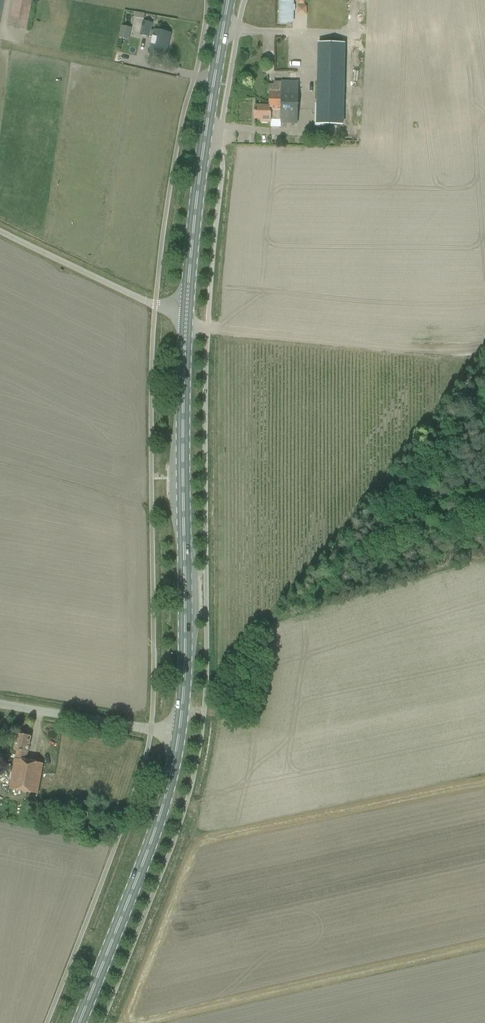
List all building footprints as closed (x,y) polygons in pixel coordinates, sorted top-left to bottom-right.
[(32,0),(12,0),(7,27),(26,31),(32,0)] [(294,11),(294,5),(293,5),(291,5),(292,0),(279,0),(279,22),(291,23),(291,11),(293,11),(294,11)] [(152,23),(142,21),(139,35),(152,38),(149,53),(165,56),(170,34),(150,30),(152,23)] [(128,40),(130,27),(121,25),(118,38),(128,40)] [(318,43),(316,114),(324,114),(324,124),(342,125),(344,44),(318,43)] [(255,106),(254,119),(260,119),(260,122),(270,122),(280,122),(280,123),(296,124),(297,82),(281,81),(281,85),(267,84),(267,93),(269,93),(269,106),(255,106)] [(17,734),(15,743),(14,750),(16,751),(9,789),(37,794),(41,773),(43,763),(26,760),(30,736),(17,734)]
